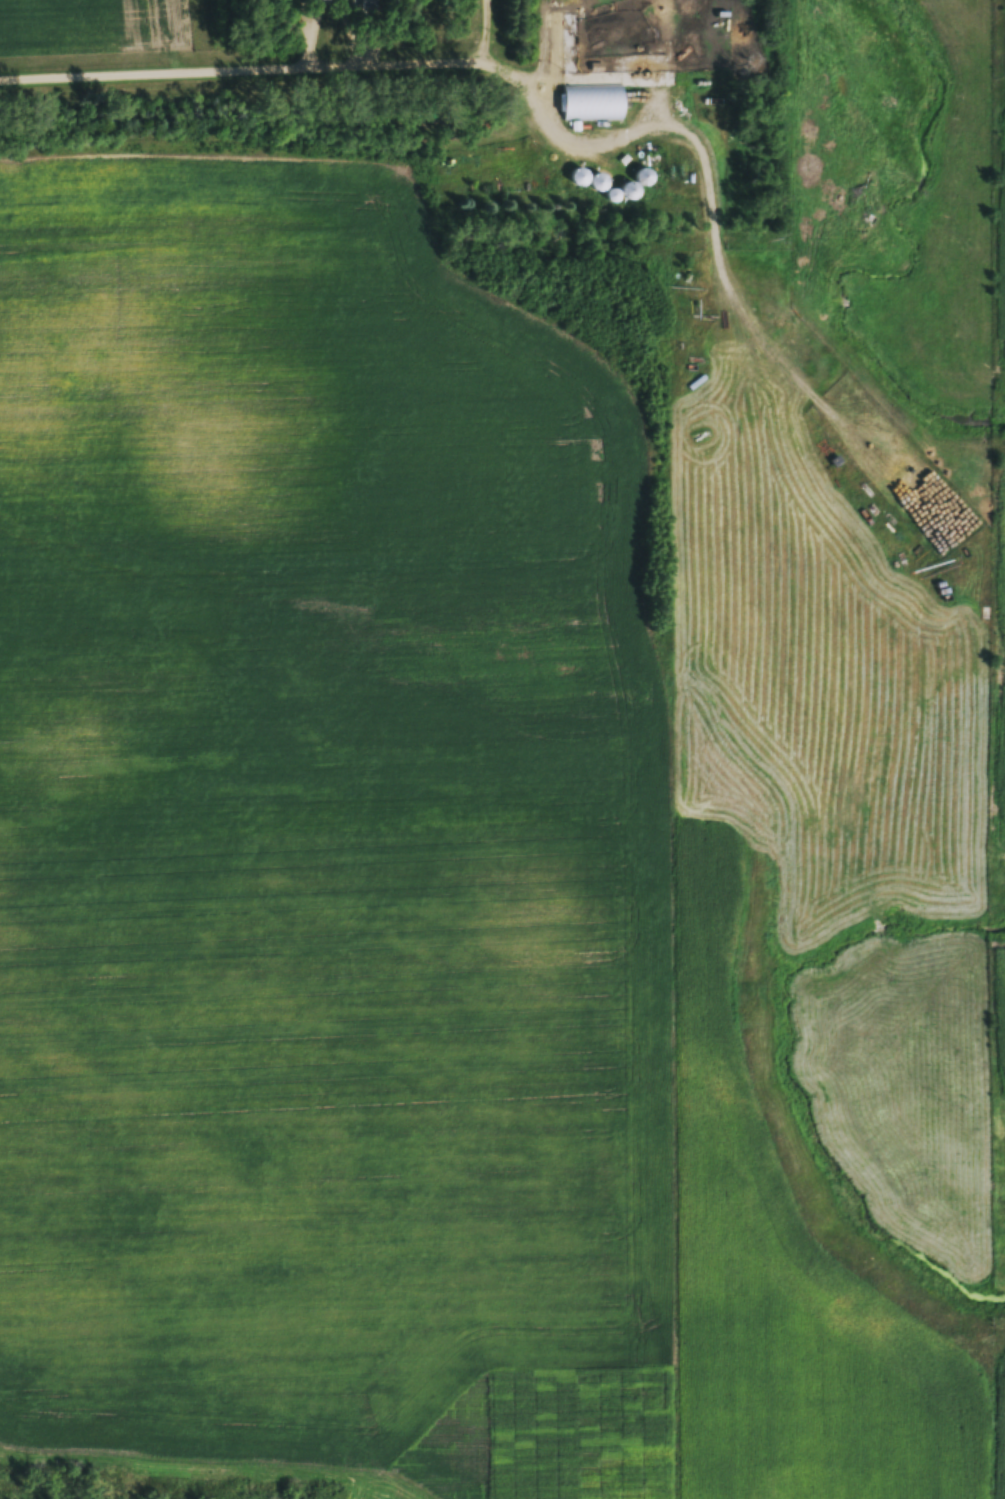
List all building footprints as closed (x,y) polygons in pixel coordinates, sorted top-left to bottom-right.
[(362,9),(377,9),(377,0),(363,0),(362,9)] [(563,122),(625,122),(624,86),(653,86),(653,78),(662,77),(662,73),(563,74),(563,122)] [(573,189),(595,188),(595,201),(640,200),(640,183),(623,184),(623,191),(605,191),(605,184),(590,185),(590,172),(572,172),(573,189)]
